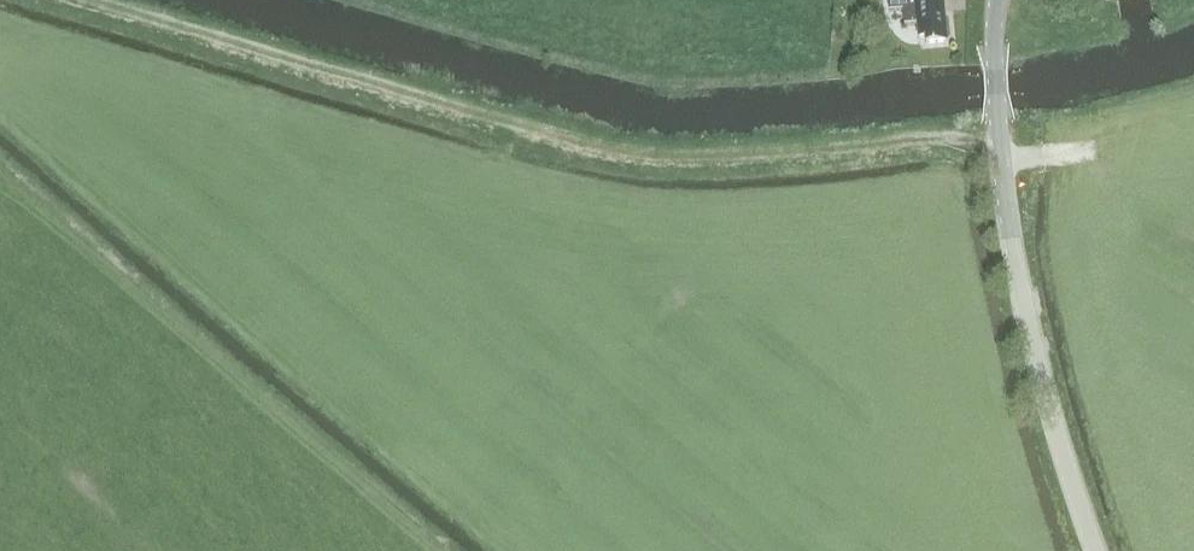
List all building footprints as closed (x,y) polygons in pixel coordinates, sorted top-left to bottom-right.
[(904,16),(905,25),(917,24),(919,39),(925,38),(926,44),(947,42),(944,4),(938,4),(937,0),(888,0),(890,12),(903,11),(904,16)]
